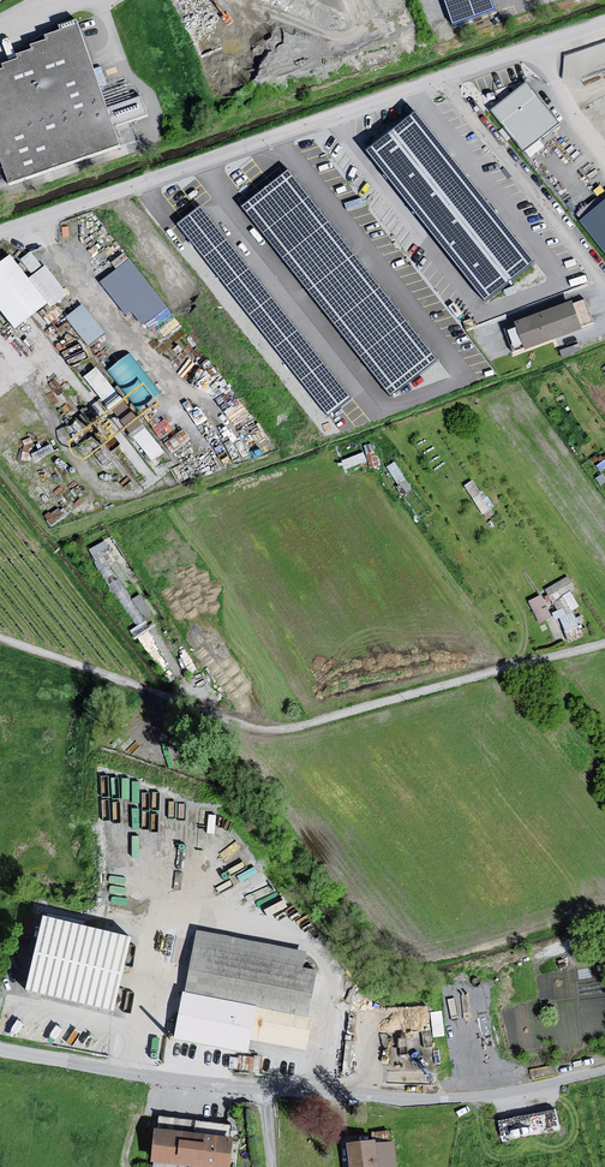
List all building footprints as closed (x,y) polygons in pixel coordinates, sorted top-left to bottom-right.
[(493,0),(445,0),(454,26),(497,11),(493,0)] [(3,171),(8,187),(120,149),(77,25),(60,32),(61,37),(46,40),(48,46),(32,50),(33,54),(17,59),(19,65),(3,69),(4,74),(0,75),(0,163),(3,171)] [(95,67),(100,82),(106,80),(101,65),(95,67)] [(559,123),(526,82),(490,111),(523,152),(559,123)] [(535,261),(417,114),(367,153),(486,301),(535,261)] [(287,171),(242,206),(390,395),(436,359),(287,171)] [(580,222),(604,253),(604,203),(580,222)] [(200,205),(177,223),(327,414),(350,396),(200,205)] [(46,263),(29,276),(11,252),(0,261),(0,309),(15,329),(67,290),(46,263)] [(100,279),(126,314),(132,310),(146,328),(170,309),(131,256),(100,279)] [(83,302),(66,315),(89,344),(106,331),(83,302)] [(573,302),(515,323),(525,351),(583,330),(573,302)] [(108,368),(125,390),(146,373),(129,351),(108,368)] [(138,407),(156,394),(145,380),(128,394),(138,407)] [(113,386),(79,414),(117,462),(150,436),(113,386)] [(105,540),(90,549),(93,553),(108,545),(105,540)] [(570,576),(547,585),(551,597),(575,588),(570,576)] [(153,613),(141,593),(131,598),(119,578),(111,582),(136,624),(153,613)] [(538,620),(551,615),(543,593),(529,598),(538,620)] [(577,626),(572,603),(560,605),(565,629),(577,626)] [(133,939),(45,918),(27,992),(115,1014),(133,939)] [(306,954),(196,933),(185,995),(310,1021),(317,974),(304,971),(306,954)] [(310,1021),(185,995),(182,994),(174,1043),(248,1058),(250,1043),(307,1053),(310,1021)] [(174,1166),(228,1166),(231,1141),(154,1134),(151,1165),(174,1166)] [(344,1146),(348,1166),(397,1166),(395,1144),(375,1145),(375,1143),(344,1146)]
